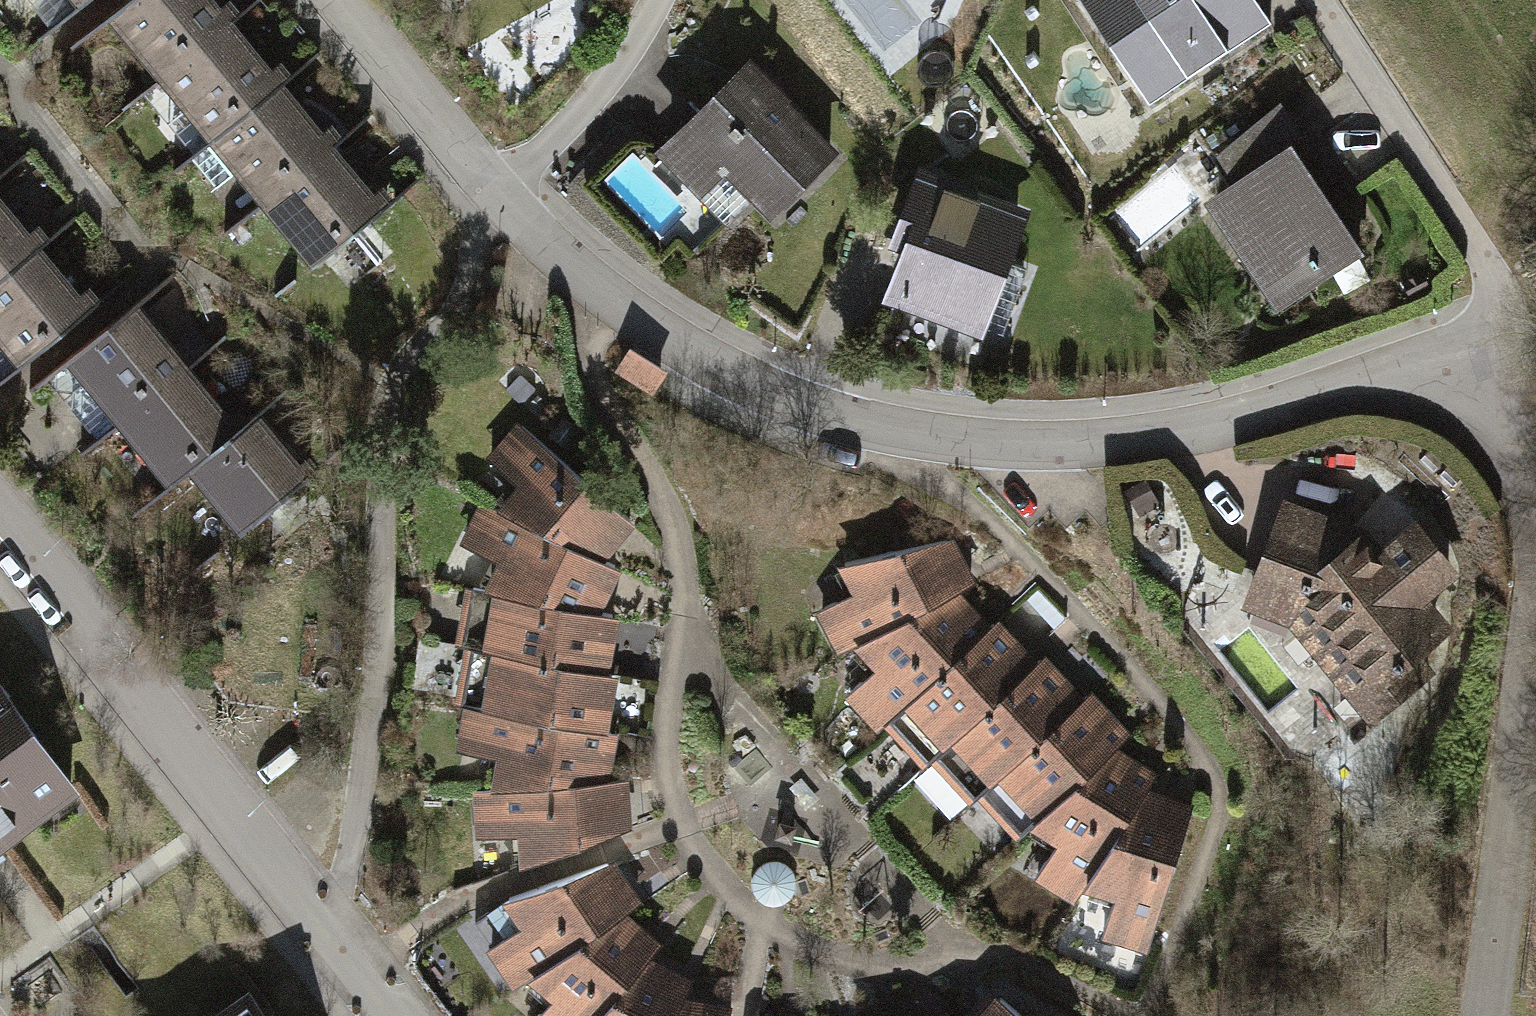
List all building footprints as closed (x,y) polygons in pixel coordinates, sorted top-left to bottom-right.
[(110,13),(162,76),(228,22),(210,0),(126,0),(110,13)] [(1271,22),(1257,0),(1083,0),(1150,101),(1271,22)] [(228,22),(162,76),(212,138),(279,84),(228,22)] [(279,84),(212,138),(263,200),(330,146),(354,127),(312,76),(288,96),(279,84)] [(725,93),(669,150),(709,190),(733,166),(771,203),(807,167),(813,172),(829,156),(803,130),(800,133),(771,105),(775,101),(776,91),(771,82),(762,78),(753,79),(732,101),(725,93)] [(330,146),(263,200),(316,264),(382,209),(330,146)] [(1294,147),(1217,199),(1283,296),(1360,245),(1294,147)] [(916,243),(897,293),(1002,333),(1017,292),(992,283),(1018,216),(939,186),(941,179),(926,173),(902,238),(916,243)] [(36,247),(0,202),(0,277),(36,247)] [(0,277),(0,338),(22,365),(88,311),(36,247),(0,277)] [(136,302),(67,359),(84,380),(72,391),(69,408),(96,439),(118,421),(187,365),(202,352),(188,335),(173,347),(136,302)] [(618,370),(652,391),(665,371),(632,349),(618,370)] [(187,365),(118,421),(171,484),(189,469),(239,428),(187,365)] [(239,428),(189,469),(242,532),(310,476),(257,413),(239,428)] [(597,556),(630,517),(522,425),(491,461),(501,471),(507,470),(526,485),(503,511),(597,556)] [(593,610),(615,565),(597,556),(503,511),(486,504),(467,546),(505,560),(490,590),(593,610)] [(1289,508),(1253,601),(1294,616),(1372,711),(1425,669),(1411,652),(1435,633),(1429,626),(1435,616),(1430,606),(1420,602),(1412,605),(1409,601),(1448,570),(1416,531),(1378,563),(1355,534),(1289,508)] [(952,594),(969,585),(947,539),(845,562),(861,593),(840,602),(834,602),(822,608),(844,651),(860,642),(952,594)] [(490,590),(472,586),(463,645),(472,646),(601,670),(613,614),(593,610),(490,590)] [(986,631),(952,594),(860,642),(883,667),(866,682),(859,682),(850,691),(882,727),(889,720),(986,631)] [(986,631),(889,720),(928,763),(936,756),(1032,666),(992,624),(986,631)] [(601,670),(472,646),(461,703),(471,704),(600,729),(611,671),(601,670)] [(1032,666),(936,756),(975,798),(982,791),(1079,702),(1039,659),(1032,666)] [(71,786),(0,686),(0,836),(71,786)] [(1126,739),(1086,696),(1079,702),(982,791),(1021,834),(1035,822),(1112,751),(1126,739)] [(602,781),(611,731),(600,729),(471,704),(462,752),(478,754),(481,750),(504,754),(497,789),(602,781)] [(1154,778),(1112,751),(1035,822),(1063,839),(1051,859),(1046,859),(1038,873),(1078,898),(1088,883),(1143,795),(1154,778)] [(602,781),(497,789),(478,791),(482,837),(498,836),(500,831),(525,830),(527,865),(624,830),(621,780),(602,781)] [(1190,810),(1143,795),(1088,883),(1120,893),(1112,916),(1108,916),(1104,931),(1149,945),(1190,810)] [(637,906),(607,863),(509,897),(528,926),(509,938),(503,937),(492,945),(518,985),(533,975),(620,916),(637,906)] [(533,975),(559,997),(544,1013),(538,1013),(536,1015),(599,1015),(644,963),(657,949),(620,916),(533,975)] [(644,963),(599,1015),(676,1015),(682,1003),(689,985),(644,963)] [(985,1015),(1024,1015),(1001,997),(985,1015)] [(682,1003),(676,1015),(730,1015),(730,1013),(682,1003)]
